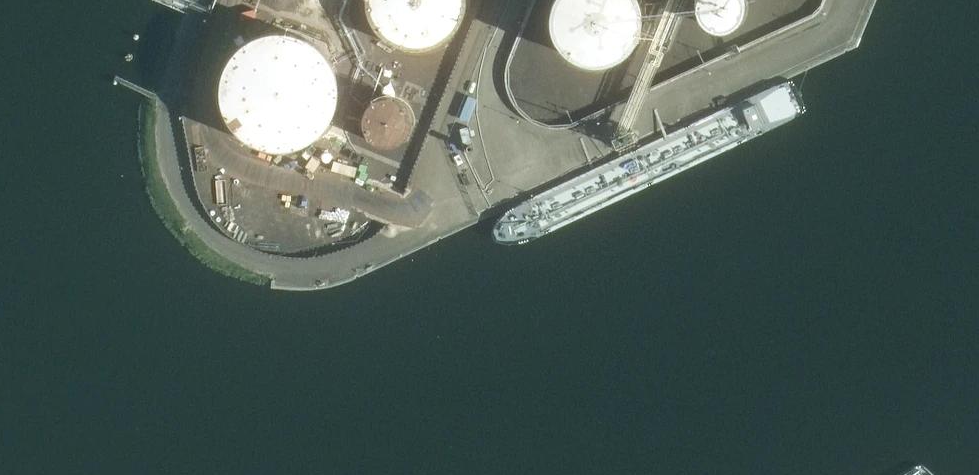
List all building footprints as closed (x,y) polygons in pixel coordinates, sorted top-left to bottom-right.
[(366,1),(366,4),(367,8),(367,11),(368,13),(369,16),(370,20),(372,23),(373,26),(376,30),(380,34),(384,38),(388,41),(389,42),(392,44),(397,46),(401,47),(404,48),(409,49),(416,50),(420,50),(423,49),(427,49),(430,48),(434,47),(437,45),(440,44),(443,42),(446,40),(447,39),(451,36),(455,32),(457,29),(459,26),(461,23),(461,21),(463,18),(464,15),(465,11),(466,8),(466,4),(466,1),(466,0),(366,0),(366,1)] [(552,8),(551,17),(552,26),(554,35),(559,43),(564,50),(572,56),(580,60),(589,62),(598,63),(607,62),(615,59),(623,54),(630,48),(635,40),(639,32),(641,23),(641,14),(639,5),(637,0),(555,0),(552,8)] [(696,9),(700,17),(705,23),(713,27),(722,27),(730,25),(739,17),(743,10),(743,1),(743,0),(695,0),(696,9)] [(338,88),(338,84),(338,81),(337,77),(336,73),(334,68),(333,66),(332,63),(330,59),(329,58),(328,56),(325,53),(323,50),(321,49),(317,45),(313,41),(311,40),(308,38),(302,36),(297,34),(293,33),(288,31),(282,31),(276,31),(270,31),(265,33),(261,34),(257,35),(254,36),(249,39),(244,42),(239,46),(235,50),(233,53),(232,55),(228,59),(226,64),(223,70),(223,71),(222,75),(221,79),(220,83),(220,85),(220,89),(220,90),(220,92),(220,96),(221,100),(221,102),(222,106),(223,109),(224,111),(225,115),(228,120),(229,122),(231,125),(235,129),(239,134),(242,136),(243,137),(248,141),(253,143),(259,146),(264,147),(270,149),(275,149),(281,149),(287,149),(291,148),(295,147),(298,146),(302,145),(305,143),(307,142),(311,140),(315,137),(320,133),(321,132),(324,129),(327,124),(328,123),(330,119),(331,118),(333,114),(334,113),(335,109),(337,103),(338,100),(338,98),(338,94),(338,92),(338,88)] [(412,122),(412,120),(412,116),(411,114),(411,113),(410,110),(409,108),(407,106),(406,104),(404,102),(401,100),(399,99),(396,98),(394,97),(392,96),(389,96),(387,96),(384,96),(382,96),(379,97),(377,98),(373,100),(371,101),(370,103),(368,105),(366,107),(365,109),(364,111),(363,114),(363,116),(362,119),(362,121),(362,124),(363,126),(364,128),(364,131),(366,133),(367,135),(368,137),(371,140),(373,141),(375,142),(377,143),(380,144),(383,145),(386,145),(388,145),(391,145),(393,145),(396,144),(398,143),(401,141),(403,139),(405,138),(407,136),(408,134),(409,132),(410,129),(411,127),(412,125),(412,122)]
